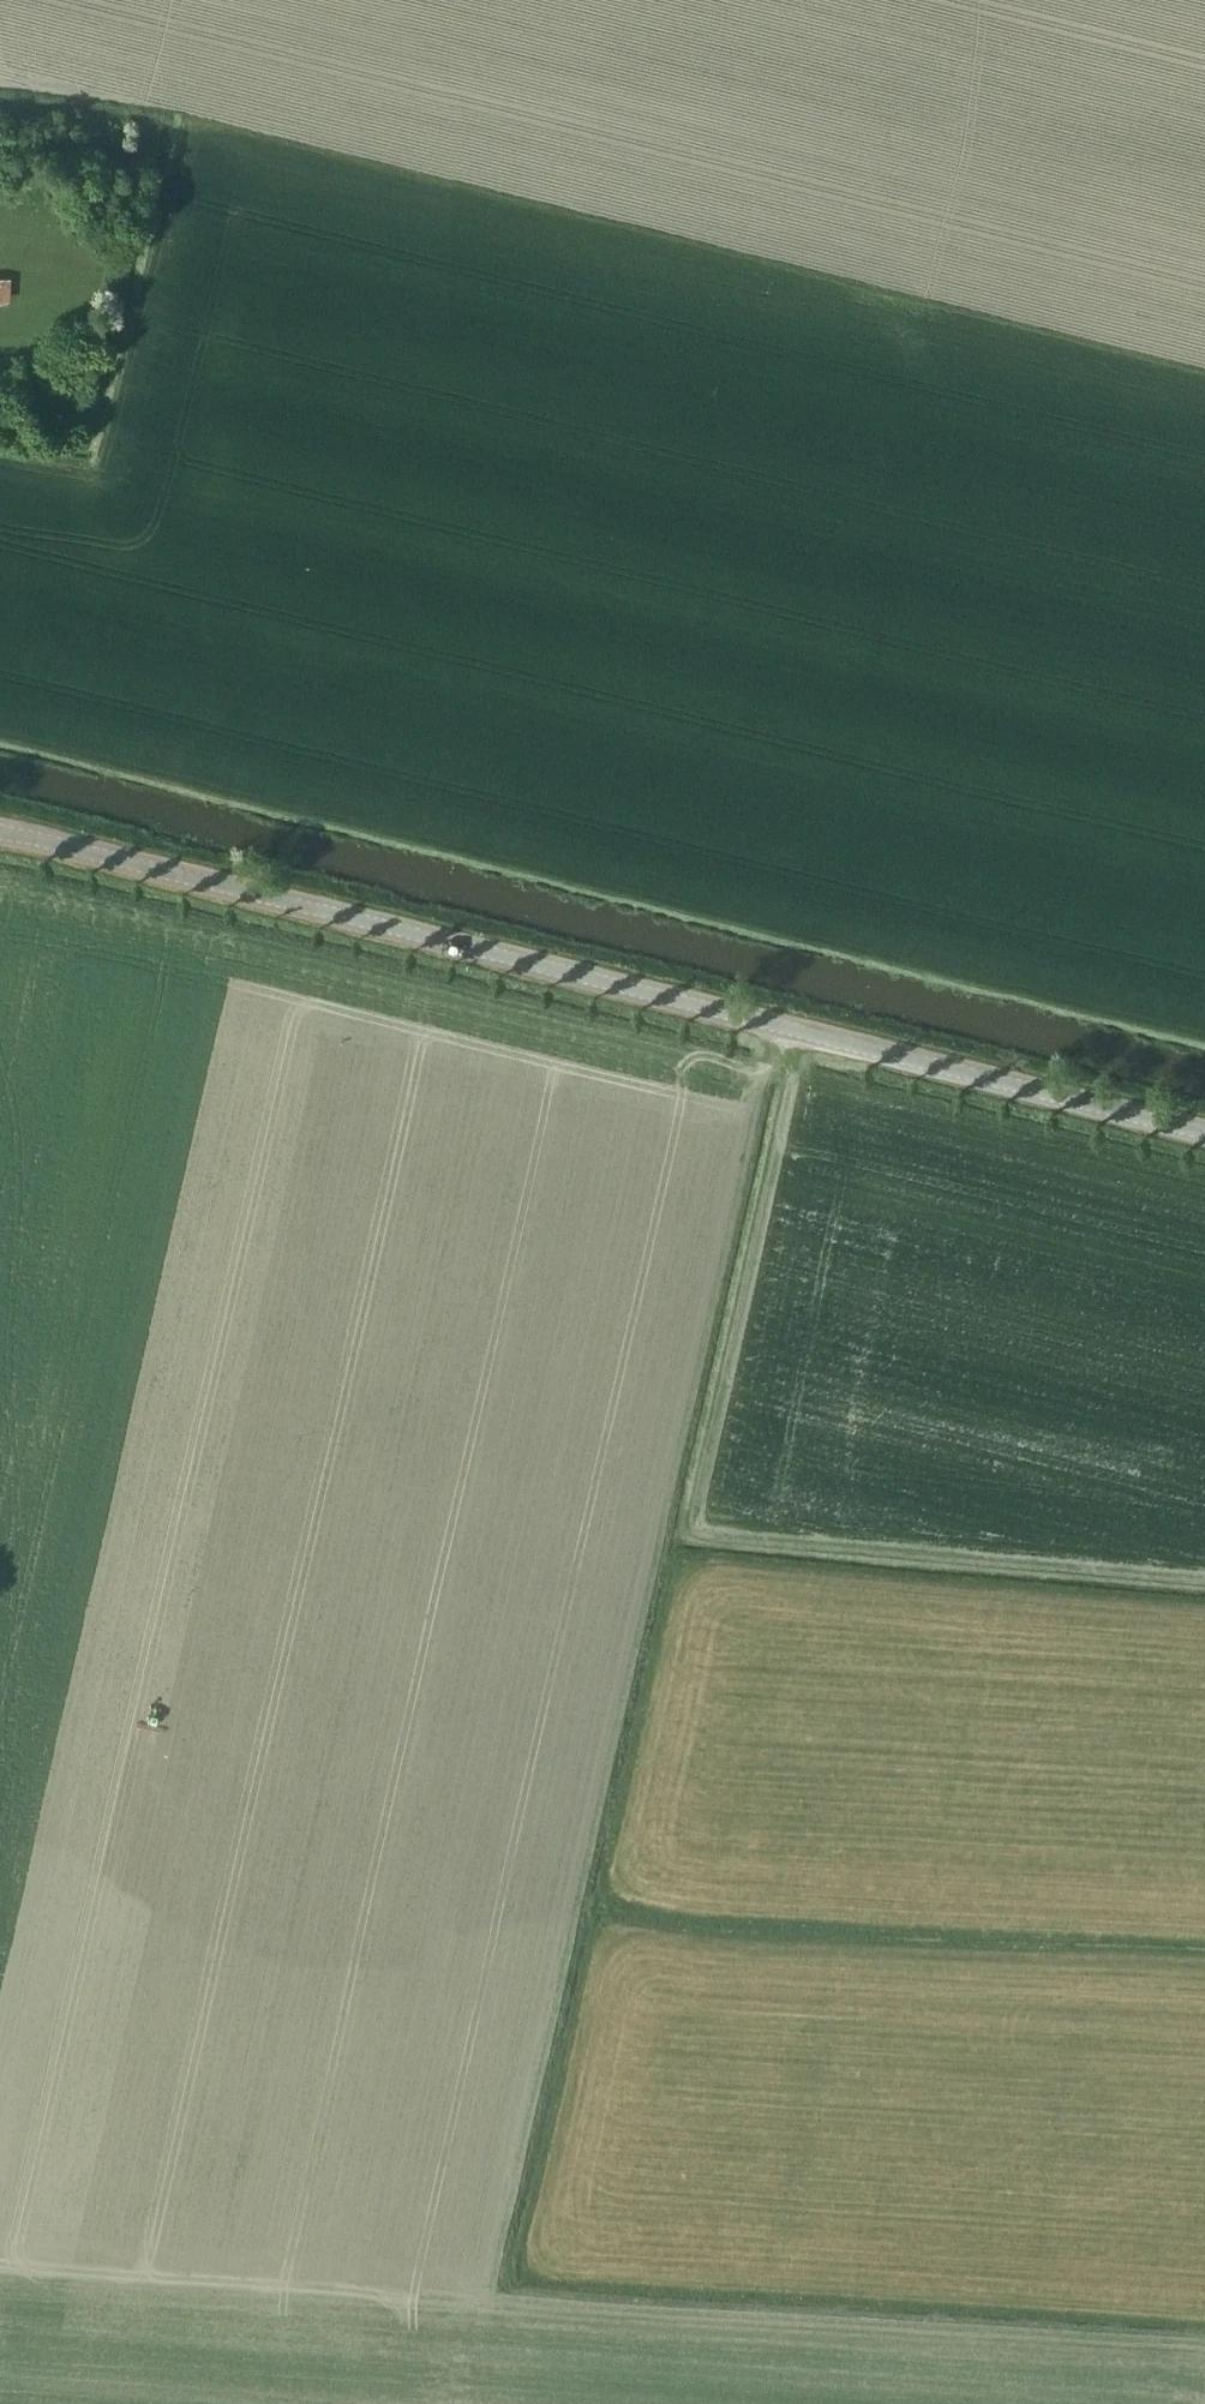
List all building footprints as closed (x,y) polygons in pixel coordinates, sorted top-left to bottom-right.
[(8,300),(10,277),(0,276),(0,299),(8,300)]
